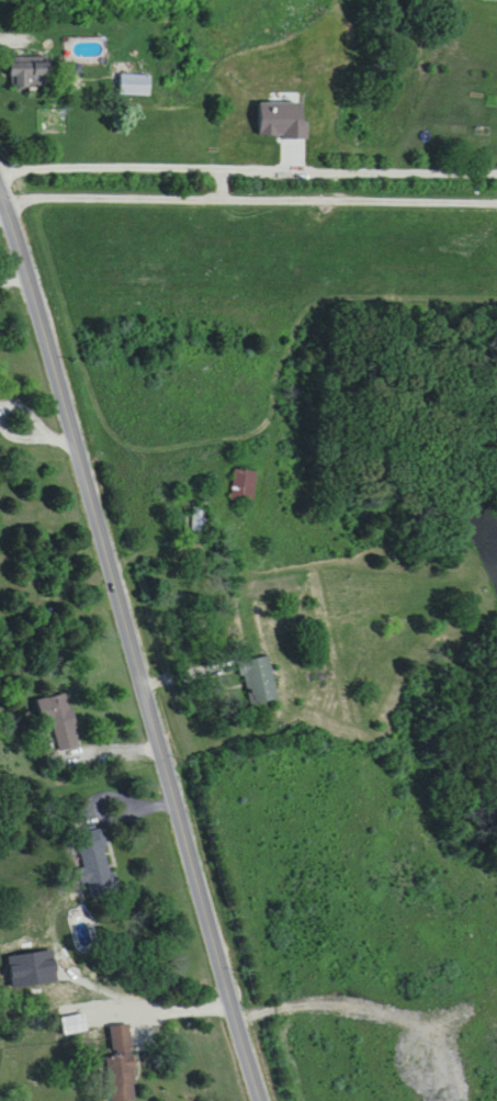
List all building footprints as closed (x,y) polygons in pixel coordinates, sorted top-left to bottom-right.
[(11,89),(48,90),(48,65),(11,65),(11,89)] [(149,77),(119,77),(119,98),(149,98),(149,77)] [(232,501),(255,504),(259,472),(236,470),(232,501)] [(206,535),(206,508),(186,508),(186,535),(206,535)] [(250,707),(279,700),(269,657),(240,663),(250,707)] [(79,748),(70,695),(39,701),(43,724),(53,723),(58,752),(79,748)] [(77,837),(93,900),(118,894),(103,831),(77,837)] [(41,985),(65,985),(65,967),(41,967),(41,985)] [(111,1028),(114,1057),(108,1058),(111,1100),(137,1100),(131,1026),(111,1028)]
